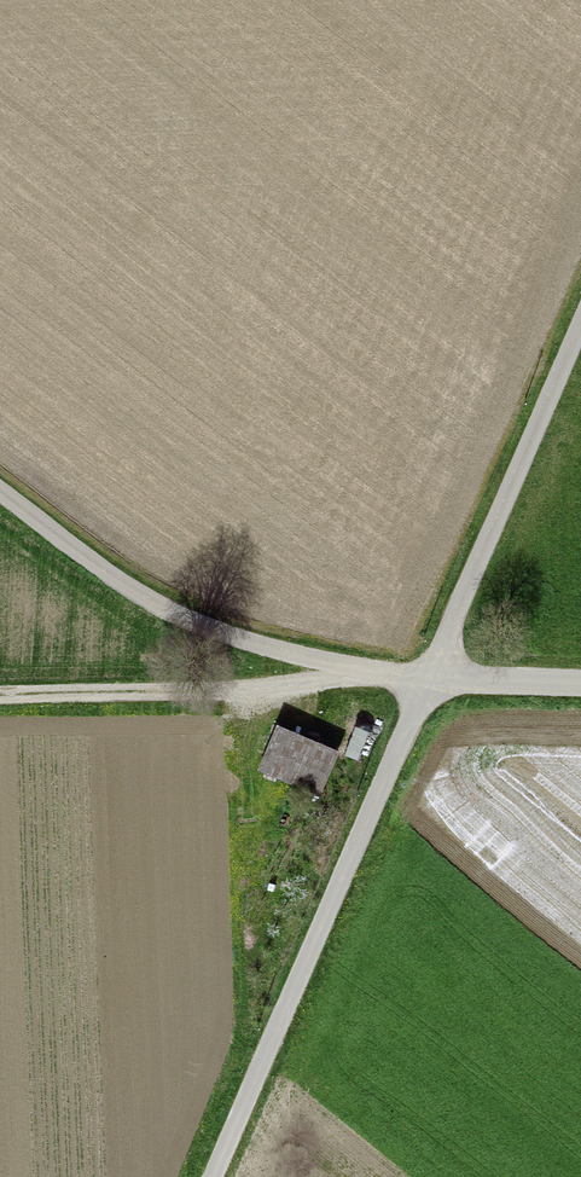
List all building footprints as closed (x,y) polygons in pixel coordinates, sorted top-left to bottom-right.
[(334,751),(279,727),(262,766),(318,790),(334,751)]
